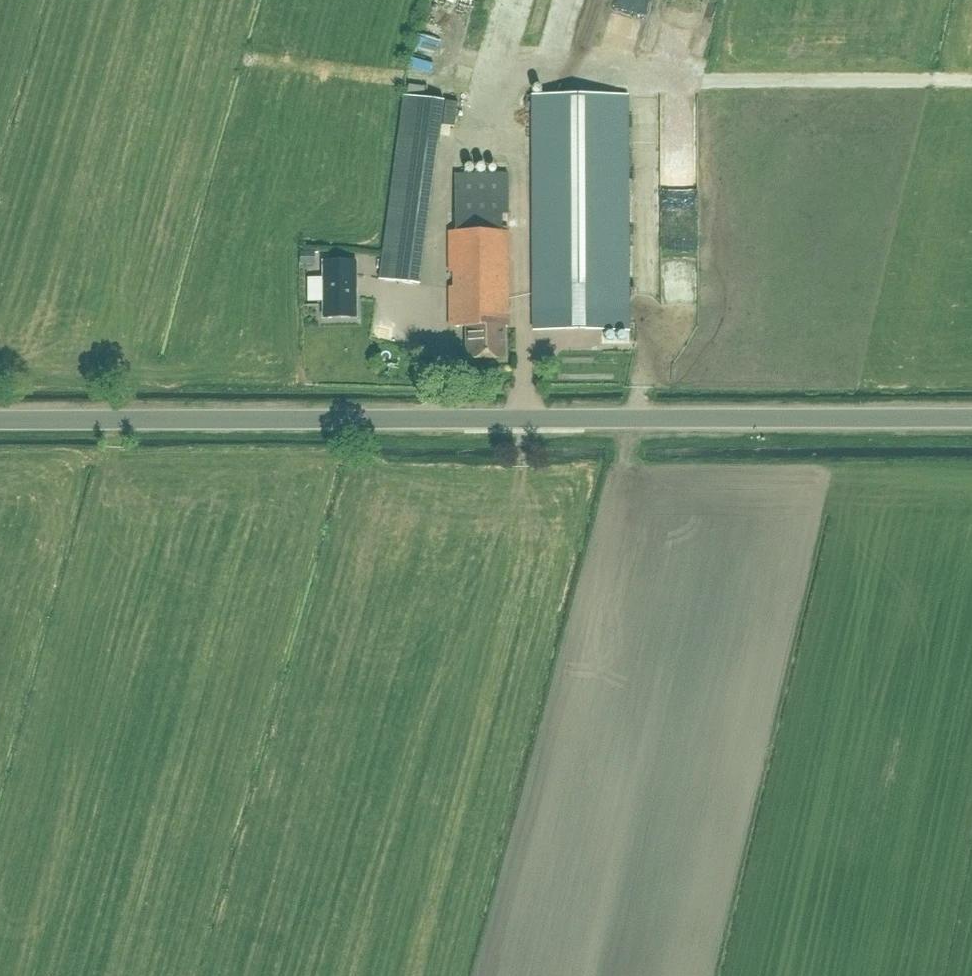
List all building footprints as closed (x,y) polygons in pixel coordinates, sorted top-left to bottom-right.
[(626,95),(531,96),(532,309),(628,309),(626,95)] [(412,285),(425,194),(437,100),(402,96),(377,280),(412,285)] [(695,159),(663,160),(664,179),(696,178),(695,159)] [(453,175),(454,232),(447,232),(447,273),(452,273),(452,287),(447,287),(448,327),(465,327),(466,358),(503,358),(503,327),(508,327),(507,214),(501,214),(501,175),(453,175)] [(313,254),(299,254),(299,264),(313,264),(313,254)] [(355,262),(323,262),(323,318),(355,318),(355,262)]
